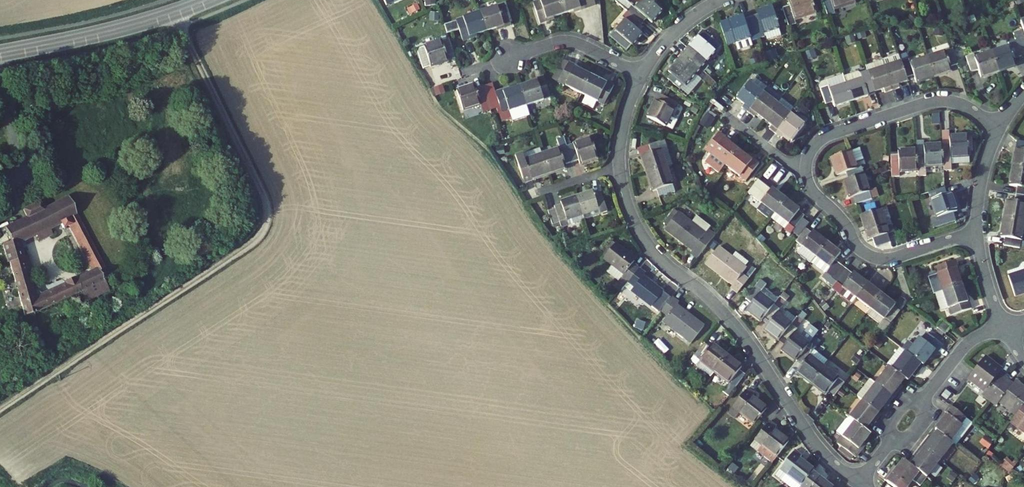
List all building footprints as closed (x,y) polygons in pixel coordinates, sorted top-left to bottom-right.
[(550,20),(550,18),(563,13),(559,0),(541,0),(533,3),(540,24),(550,20)] [(563,13),(577,9),(577,11),(596,4),(595,0),(559,0),(563,13)] [(647,17),(652,22),(662,11),(649,0),(642,0),(635,7),(627,0),(616,0),(615,1),(627,11),(642,24),(647,17)] [(790,5),(782,7),(789,26),(796,24),(795,20),(817,13),(812,0),(788,0),(790,5)] [(828,16),(835,14),(834,10),(855,3),(855,0),(822,0),(828,16)] [(504,4),(480,12),(486,30),(498,26),(499,29),(511,25),(504,4)] [(772,6),(757,11),(758,14),(751,16),(758,38),(765,36),(764,32),(779,27),(772,6)] [(632,46),(641,34),(637,30),(642,24),(627,11),(622,17),(625,20),(615,31),(614,30),(608,36),(626,51),(631,45),(632,46)] [(463,41),(474,37),(474,35),(486,30),(480,12),(456,20),(463,41)] [(727,44),(750,37),(751,41),(758,38),(751,16),(744,19),(743,16),(720,23),(727,44)] [(1014,60),(1023,56),(1023,33),(1023,30),(1013,33),(1016,40),(1008,42),(1009,46),(992,51),(998,70),(1015,65),(1014,60)] [(703,31),(683,54),(688,58),(706,74),(708,76),(711,73),(706,68),(708,65),(705,63),(720,46),(703,31)] [(454,54),(449,38),(417,49),(424,68),(448,60),(447,56),(454,54)] [(958,65),(953,49),(927,57),(934,77),(951,71),(950,67),(958,65)] [(981,76),(998,70),(992,51),(975,57),(974,54),(966,56),(971,72),(979,69),(981,76)] [(706,74),(688,58),(683,54),(678,59),(668,71),(671,74),(667,78),(681,90),(684,85),(685,86),(695,74),(702,80),(706,74)] [(899,84),(908,81),(907,78),(901,62),(899,55),(883,61),(885,67),(892,90),(900,88),(899,84)] [(916,83),(934,77),(927,57),(910,63),(909,60),(901,62),(907,78),(914,75),(916,83)] [(885,93),(892,90),(885,67),(883,61),(883,60),(866,66),(868,73),(873,89),(874,92),(884,89),(885,93)] [(559,82),(582,93),(590,77),(577,70),(578,68),(568,63),(559,82)] [(861,75),(862,78),(845,84),(850,101),(868,96),(866,91),(873,89),(868,73),(861,75)] [(534,82),(520,87),(526,105),(551,97),(544,76),(533,80),(534,82)] [(590,77),(582,93),(604,104),(614,85),(604,80),(602,83),(590,77)] [(742,107),(748,111),(762,93),(767,88),(767,87),(755,77),(751,83),(750,82),(737,99),(744,104),(742,107)] [(507,91),(506,89),(495,92),(492,83),(483,87),(491,110),(498,108),(502,121),(512,118),(513,120),(529,114),(526,105),(520,87),(507,91)] [(834,107),(850,101),(845,84),(829,89),(828,86),(820,88),(826,104),(833,102),(834,107)] [(483,87),(476,89),(474,85),(457,91),(463,110),(481,104),(484,112),(491,110),(483,87)] [(767,88),(762,93),(776,104),(780,98),(767,88)] [(762,93),(748,111),(754,116),(757,113),(764,119),(776,104),(762,93)] [(646,117),(665,126),(677,103),(662,95),(659,102),(655,100),(646,117)] [(776,104),(764,119),(772,125),(770,128),(776,133),(790,114),(794,109),(780,98),(776,104)] [(790,114),(776,133),(782,137),(784,134),(792,140),(804,125),(790,114)] [(950,131),(942,132),(942,145),(950,144),(950,137),(950,131)] [(725,165),(738,149),(726,141),(728,139),(719,132),(706,150),(725,165)] [(950,137),(950,144),(942,145),(943,165),(944,170),(952,170),(951,165),(970,164),(968,136),(950,137)] [(591,138),(567,146),(572,162),(579,159),(580,163),(597,157),(591,138)] [(647,173),(667,167),(661,149),(666,147),(664,140),(643,147),(645,155),(641,156),(647,173)] [(1018,141),(1014,167),(1023,168),(1023,142),(1018,141)] [(925,166),(943,165),(942,145),(924,146),(924,153),(917,153),(918,170),(925,170),(925,166)] [(542,154),(548,173),(566,167),(565,164),(572,162),(567,146),(542,154)] [(837,175),(845,172),(848,179),(864,174),(861,167),(857,168),(855,163),(864,160),(861,151),(862,151),(861,148),(859,147),(856,148),(857,149),(831,158),(837,175)] [(531,179),(548,173),(542,154),(541,149),(516,157),(523,178),(530,175),(531,179)] [(748,158),(738,149),(725,165),(746,180),(759,162),(750,155),(748,158)] [(900,176),(899,171),(918,170),(917,153),(917,150),(898,151),(899,155),(891,156),(892,177),(900,176)] [(667,167),(647,173),(653,191),(657,189),(660,196),(675,191),(667,167)] [(1014,167),(1011,185),(1018,186),(1016,194),(1023,195),(1023,168),(1014,167)] [(849,197),(853,196),(856,204),(871,198),(864,174),(848,179),(844,181),(849,197)] [(771,190),(758,180),(748,192),(762,203),(757,208),(770,218),(785,199),(772,189),(771,190)] [(955,220),(953,213),(956,212),(950,193),(947,194),(945,188),(928,193),(936,217),(931,219),(934,227),(955,220)] [(593,191),(577,196),(583,215),(599,209),(601,214),(608,212),(601,191),(594,193),(593,191)] [(1023,222),(1023,195),(1016,194),(1015,202),(1008,200),(1005,218),(1023,222)] [(583,215),(577,196),(561,202),(562,204),(554,206),(555,209),(548,212),(552,225),(559,223),(561,227),(568,225),(567,220),(583,215)] [(8,264),(14,262),(30,317),(32,316),(93,288),(105,282),(104,280),(111,277),(76,205),(76,202),(74,200),(73,199),(54,208),(52,204),(6,226),(15,243),(3,246),(8,264)] [(799,209),(785,199),(770,218),(790,233),(804,215),(798,210),(799,209)] [(891,225),(885,207),(860,215),(866,233),(871,232),(873,238),(894,231),(892,224),(891,225)] [(585,219),(601,214),(599,209),(583,215),(585,219)] [(692,222),(678,212),(677,212),(673,210),(664,221),(668,224),(665,229),(679,240),(681,238),(694,248),(690,253),(697,258),(715,235),(708,229),(710,227),(696,216),(692,222)] [(568,225),(585,219),(583,215),(567,220),(568,225)] [(1020,248),(1023,227),(1023,222),(1005,218),(1002,237),(1006,238),(1005,245),(1020,248)] [(806,228),(796,241),(802,246),(798,251),(811,262),(816,256),(826,243),(812,232),(812,233),(806,228)] [(603,259),(615,243),(612,241),(599,256),(603,259)] [(619,281),(622,278),(628,282),(639,268),(633,263),(635,261),(624,253),(626,251),(615,243),(603,259),(611,265),(606,272),(619,281)] [(840,253),(826,243),(816,256),(811,262),(811,263),(825,273),(822,278),(833,287),(837,282),(831,277),(841,265),(835,260),(840,253)] [(749,278),(746,275),(743,273),(746,268),(744,267),(748,261),(736,252),(732,256),(718,246),(705,264),(719,275),(721,273),(734,283),(730,288),(737,293),(749,278)] [(959,271),(956,260),(935,267),(943,291),(962,285),(957,271),(959,271)] [(837,282),(846,269),(841,265),(831,277),(837,282)] [(746,275),(749,278),(756,269),(753,266),(746,275)] [(645,273),(639,268),(628,282),(625,286),(651,307),(663,292),(653,284),(651,286),(641,278),(645,273)] [(846,269),(837,282),(833,287),(832,288),(851,303),(856,297),(867,283),(853,273),(852,274),(846,269)] [(1009,275),(1016,295),(1023,293),(1023,270),(1009,275)] [(625,286),(628,282),(622,278),(619,281),(622,283),(618,289),(621,291),(625,286)] [(779,298),(765,287),(766,285),(760,280),(746,299),(752,304),(747,310),(761,321),(763,318),(779,298)] [(105,282),(93,288),(96,295),(107,290),(105,282)] [(746,291),(751,285),(747,282),(743,288),(746,291)] [(856,297),(870,308),(881,294),(867,283),(856,297)] [(962,285),(943,291),(936,294),(941,310),(948,308),(950,315),(971,308),(968,297),(966,298),(962,285)] [(870,308),(890,323),(900,310),(895,306),(895,305),(881,294),(870,308)] [(668,316),(664,321),(691,342),(704,326),(686,312),(685,314),(675,307),(679,301),(672,296),(661,310),(668,316)] [(779,298),(763,318),(769,322),(767,325),(764,329),(778,341),(781,337),(791,324),(776,313),(785,302),(779,298)] [(801,339),(793,333),(803,321),(797,316),(791,324),(781,337),(787,342),(784,345),(781,349),(796,360),(812,340),(818,332),(810,326),(801,339)] [(945,334),(950,327),(942,320),(937,327),(945,334)] [(691,342),(664,321),(660,326),(688,347),(691,342)] [(923,364),(934,349),(937,351),(942,344),(926,332),(921,339),(919,337),(908,353),(923,364)] [(781,337),(778,341),(784,345),(787,342),(781,337)] [(818,344),(812,340),(796,360),(802,365),(797,372),(811,383),(824,366),(829,360),(814,349),(818,344)] [(714,371),(727,355),(712,344),(710,347),(703,342),(693,356),(701,361),(714,371)] [(908,353),(905,351),(892,368),(904,378),(907,380),(914,371),(916,373),(923,364),(908,353)] [(714,371),(729,382),(724,389),(730,394),(746,374),(739,369),(741,366),(727,355),(714,371)] [(985,356),(976,368),(969,378),(985,391),(982,394),(990,400),(1006,380),(996,373),(993,370),(997,365),(985,356)] [(714,371),(701,361),(697,368),(710,377),(714,371)] [(828,391),(834,395),(842,385),(844,382),(824,366),(811,383),(825,394),(828,391)] [(898,386),(904,378),(892,368),(890,366),(889,366),(876,383),(893,397),(900,388),(898,386)] [(1006,380),(990,400),(997,405),(1000,402),(1017,415),(1023,405),(1023,386),(1022,384),(1018,389),(1015,387),(1006,380)] [(857,396),(863,401),(878,412),(885,404),(887,405),(893,397),(876,383),(870,392),(864,387),(857,396)] [(755,423),(766,408),(752,397),(754,394),(747,388),(729,412),(736,418),(740,412),(755,423)] [(878,412),(863,401),(850,418),(855,422),(865,429),(871,421),(873,422),(880,414),(878,412)] [(956,445),(973,423),(950,405),(945,412),(948,414),(936,429),(938,431),(953,443),(956,445)] [(1011,422),(1023,432),(1023,405),(1017,415),(1011,422)] [(865,429),(855,422),(850,418),(838,433),(846,439),(841,446),(842,447),(840,450),(850,458),(852,455),(855,457),(861,450),(859,449),(871,433),(865,429)] [(769,421),(755,439),(762,445),(757,451),(772,463),(789,440),(774,429),(776,426),(769,421)] [(940,460),(953,443),(938,431),(931,439),(929,438),(923,447),(940,460)] [(750,446),(757,451),(762,445),(755,439),(750,446)] [(940,460),(923,447),(916,455),(918,457),(912,465),(927,477),(940,460)] [(780,468),(802,485),(812,472),(814,470),(799,458),(801,456),(794,450),(780,468)] [(905,459),(893,475),(890,473),(885,480),(895,486),(908,486),(915,478),(922,483),(927,477),(912,465),(905,459)] [(812,472),(802,485),(801,486),(832,486),(812,472)]
